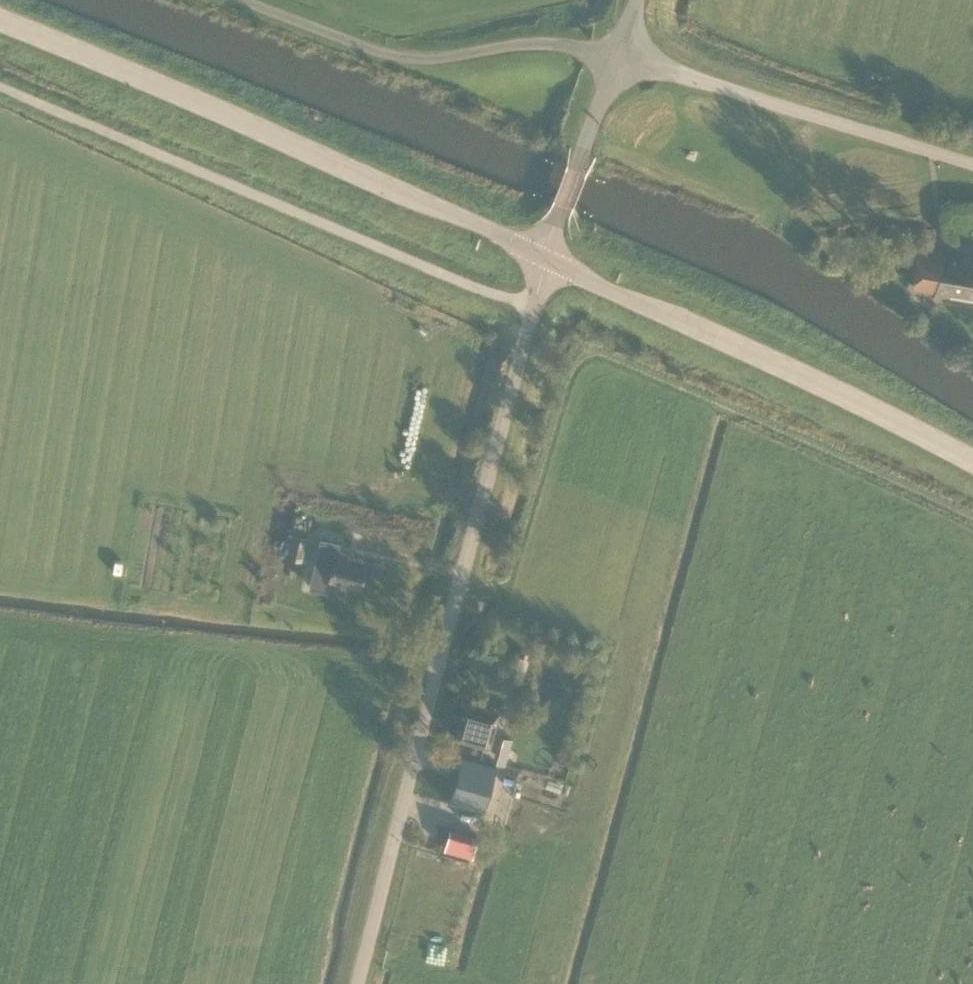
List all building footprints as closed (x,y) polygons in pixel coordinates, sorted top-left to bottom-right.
[(934,297),(972,303),(972,250),(944,244),(943,252),(920,247),(913,284),(936,288),(934,297)] [(288,560),(303,563),(307,539),(292,537),(288,560)] [(320,565),(333,567),(331,579),(363,585),(367,561),(346,557),(347,553),(337,551),(338,546),(324,543),(320,565)] [(500,711),(466,701),(455,735),(490,745),(500,711)] [(511,739),(500,736),(494,758),(505,761),(511,739)] [(497,765),(462,755),(449,801),(485,811),(497,765)] [(441,849),(470,854),(473,833),(444,829),(441,849)]
